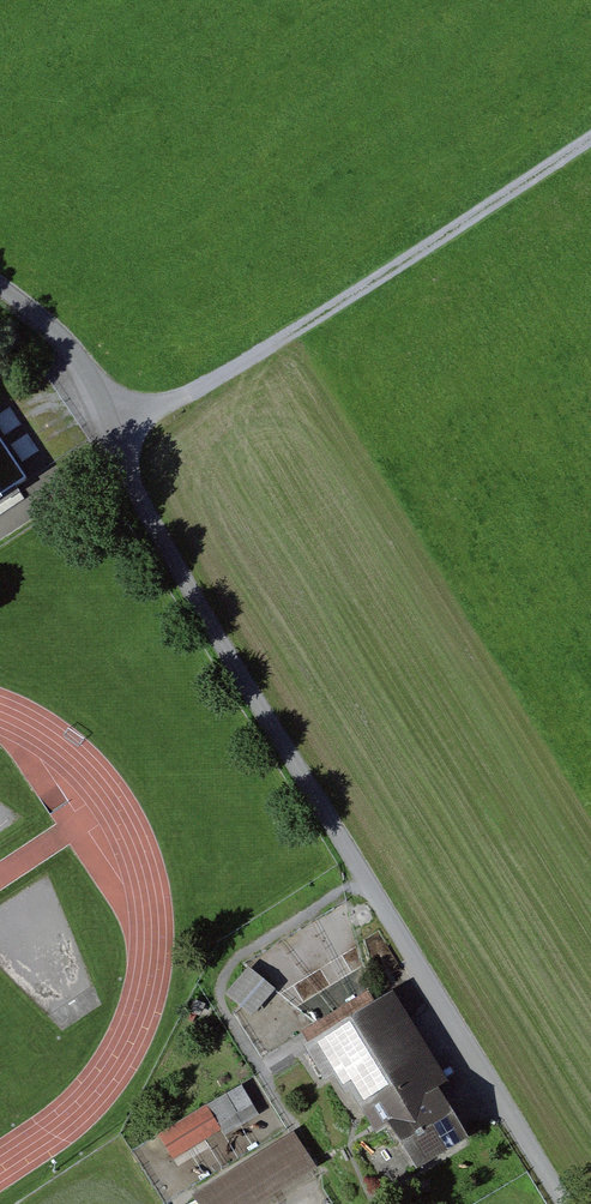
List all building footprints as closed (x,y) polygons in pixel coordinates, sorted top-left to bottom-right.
[(20,485),(0,454),(0,498),(20,485)] [(250,965),(228,991),(254,1014),(277,987),(250,965)] [(446,1103),(459,1095),(395,991),(304,1046),(324,1080),(331,1076),(353,1111),(361,1106),(377,1132),(387,1126),(400,1148),(454,1115),(446,1103)] [(241,1084),(206,1105),(222,1130),(225,1136),(260,1115),(241,1084)] [(206,1105),(159,1134),(174,1159),(222,1130),(206,1105)] [(293,1132),(193,1195),(199,1203),(259,1203),(316,1167),(293,1132)]
